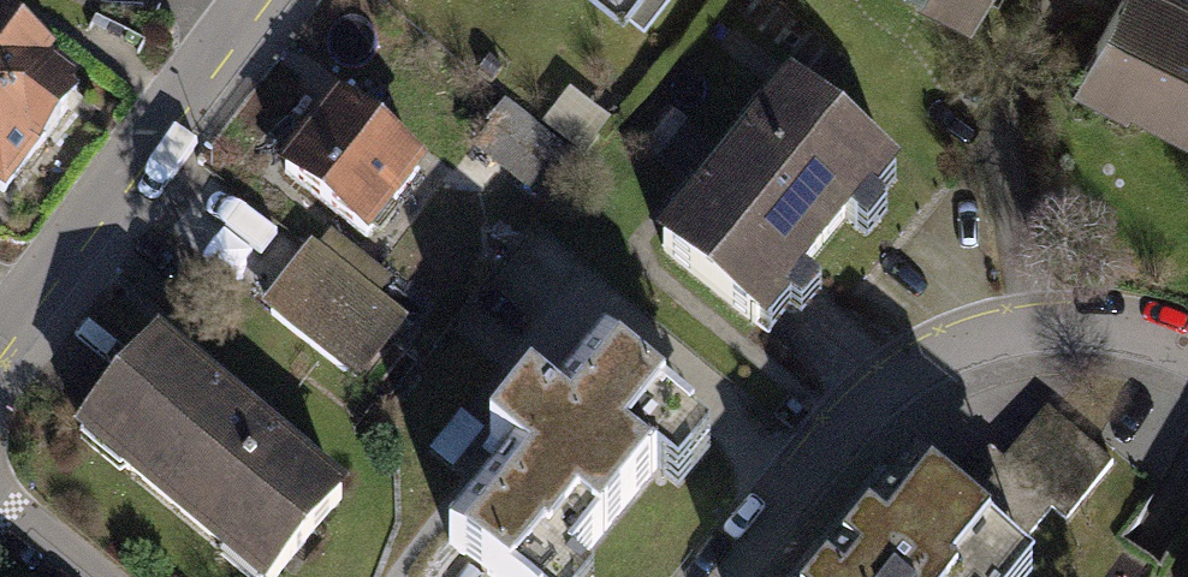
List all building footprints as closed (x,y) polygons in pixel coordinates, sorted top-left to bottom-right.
[(1064,67),(1187,130),(1187,0),(1099,0),(1064,67)] [(0,23),(0,192),(4,195),(84,83),(0,23)] [(423,162),(331,91),(261,183),(352,253),(423,162)] [(788,100),(658,263),(744,331),(874,168),(788,100)] [(142,346),(64,446),(231,576),(260,576),(327,491),(142,346)] [(445,546),(483,576),(561,576),(682,428),(597,359),(445,546)] [(822,576),(1016,576),(1046,539),(1061,551),(1097,505),(1036,457),(1007,494),(987,478),(946,530),(893,488),(822,576)]
